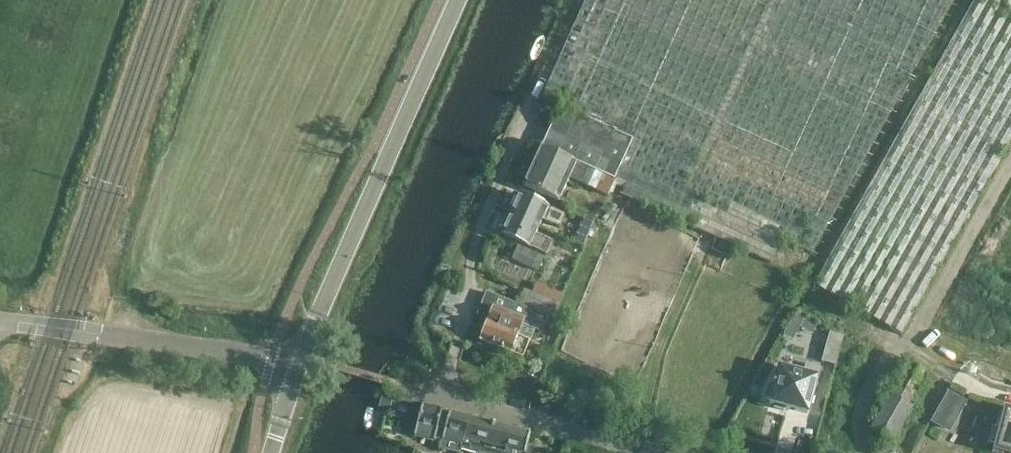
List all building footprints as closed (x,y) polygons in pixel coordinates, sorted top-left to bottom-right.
[(560,108),(560,107),(633,141),(614,180),(616,181),(626,186),(622,195),(770,263),(781,240),(812,254),(954,0),(586,0),(541,100),(560,108)] [(1010,141),(1010,0),(976,0),(814,286),(901,335),(1010,141)] [(560,108),(542,147),(614,180),(633,141),(560,107),(560,108)] [(614,180),(542,147),(542,148),(525,186),(559,201),(570,179),(608,197),(611,193),(621,197),(622,195),(626,186),(616,181),(614,180)] [(520,196),(511,215),(540,228),(543,221),(559,228),(564,216),(520,196)] [(540,228),(511,215),(502,235),(530,249),(536,251),(546,255),(552,242),(536,235),(540,228)] [(594,225),(583,219),(578,228),(590,234),(594,225)] [(546,255),(536,251),(535,256),(544,260),(546,255)] [(544,329),(549,318),(486,293),(481,305),(493,310),(480,342),(523,358),(527,349),(515,345),(523,325),(539,331),(541,331),(543,330),(544,329)] [(844,337),(830,334),(822,362),(836,366),(844,337)] [(766,400),(771,401),(770,404),(808,414),(817,377),(820,368),(806,364),(803,373),(779,367),(774,389),(769,387),(766,400)] [(927,373),(911,364),(891,397),(871,432),(892,444),(912,409),(907,406),(927,373)] [(381,408),(394,411),(397,398),(384,395),(381,408)] [(963,404),(949,396),(934,422),(948,430),(963,404)] [(424,405),(415,438),(434,443),(435,439),(442,442),(440,450),(453,452),(460,452),(461,450),(470,418),(470,417),(450,412),(449,415),(442,413),(443,410),(424,405)] [(996,450),(1009,452),(1010,452),(1010,414),(1006,413),(996,450)] [(461,450),(472,452),(525,452),(530,434),(470,418),(461,450)]
